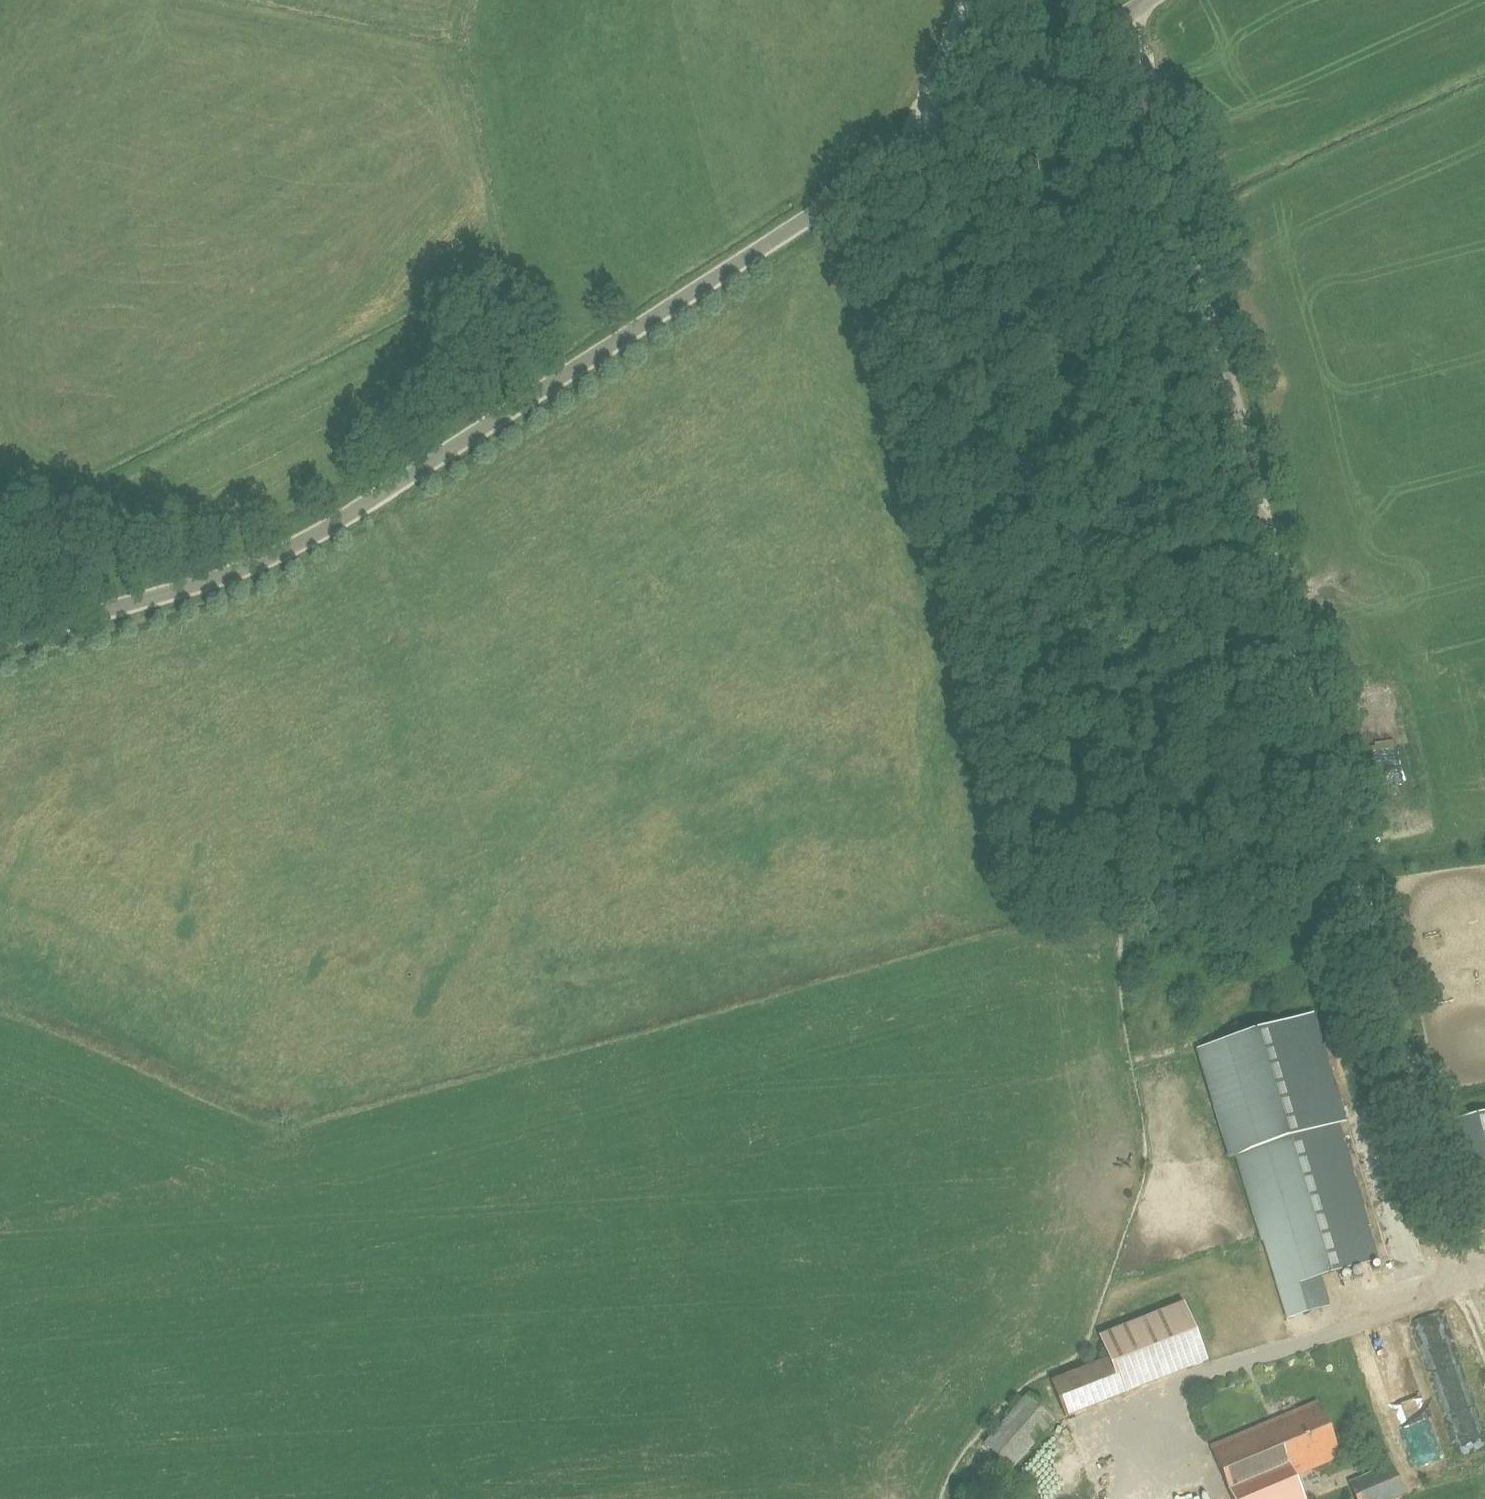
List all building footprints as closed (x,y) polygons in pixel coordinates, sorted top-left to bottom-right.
[(1367,1227),(1368,1226),(1337,1124),(1343,1122),(1311,1016),(1199,1049),(1231,1157),(1237,1155),(1267,1257),(1269,1256),(1287,1318),(1328,1306),(1320,1278),(1377,1260),(1367,1227)] [(1480,1232),(1484,1231),(1484,1114),(1453,1122),(1480,1232)] [(1052,1375),(1068,1414),(1212,1359),(1185,1295),(1097,1332),(1106,1354),(1052,1375)] [(1365,1338),(1399,1427),(1429,1415),(1395,1327),(1365,1338)] [(1450,1339),(1423,1348),(1459,1454),(1484,1445),(1484,1440),(1450,1339)] [(1013,1469),(1056,1418),(1028,1395),(985,1445),(1013,1469)] [(1317,1403),(1211,1447),(1233,1498),(1304,1498),(1294,1475),(1339,1456),(1317,1403)] [(1348,1483),(1355,1498),(1393,1498),(1405,1494),(1393,1464),(1348,1483)]
